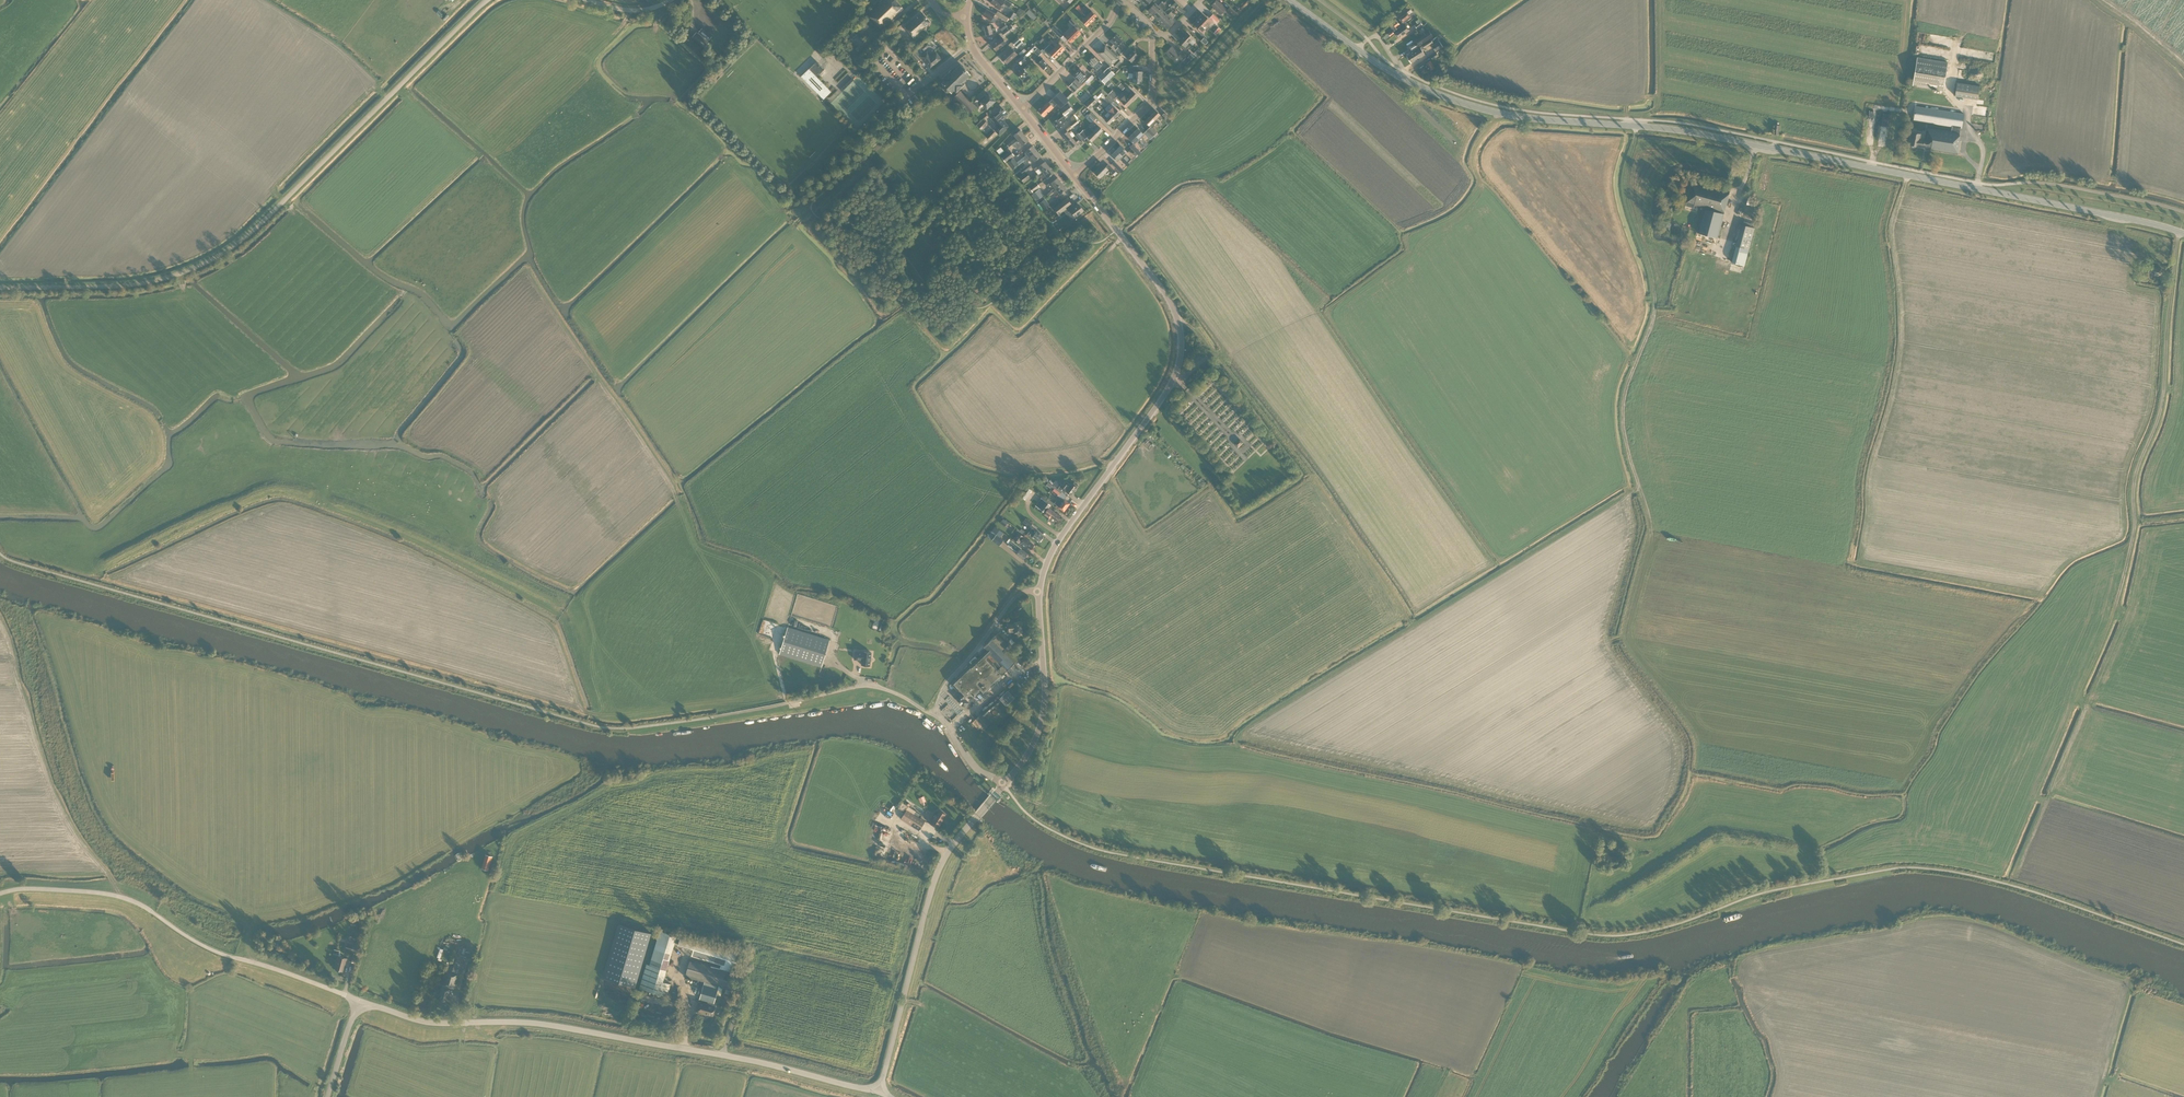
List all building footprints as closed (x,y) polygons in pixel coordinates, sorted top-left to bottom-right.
[(881,29),(897,14),(903,8),(895,0),(885,0),(868,16),(881,29)] [(1003,0),(993,0),(991,3),(997,7),(996,7),(1000,10),(1003,4),(1005,5),(1009,8),(1011,5),(1007,3),(1005,1),(1003,0)] [(1217,0),(1212,5),(1215,8),(1221,14),(1226,8),(1220,3),(1217,0)] [(1086,6),(1082,2),(1077,6),(1083,13),(1085,11),(1082,9),(1086,6)] [(1148,10),(1153,15),(1163,4),(1162,2),(1158,6),(1155,3),(1148,10)] [(1165,6),(1163,4),(1153,15),(1158,20),(1165,12),(1162,9),(1165,6)] [(1237,13),(1230,7),(1226,11),(1232,18),(1237,13)] [(983,16),(991,20),(995,23),(996,20),(993,18),(995,14),(987,9),(983,16)] [(1411,16),(1414,14),(1411,9),(1399,18),(1402,22),(1400,24),(1403,27),(1407,24),(1406,22),(1412,18),(1411,16)] [(995,15),(1006,21),(1008,18),(997,11),(995,15)] [(1017,14),(1011,11),(1007,16),(1013,20),(1017,14)] [(1086,16),(1092,21),(1097,16),(1091,11),(1088,14),(1085,11),(1083,13),(1086,16)] [(1168,15),(1165,12),(1158,20),(1162,24),(1173,13),(1171,11),(1168,15)] [(1173,13),(1162,24),(1167,29),(1175,21),(1171,18),(1175,15),(1173,13)] [(917,17),(905,27),(914,38),(926,27),(925,26),(930,22),(923,14),(918,18),(917,17)] [(1203,14),(1198,19),(1207,27),(1211,22),(1203,14)] [(1210,18),(1216,24),(1220,20),(1213,14),(1210,18)] [(1087,26),(1092,21),(1086,16),(1081,21),(1087,26)] [(1202,32),(1207,27),(1198,19),(1194,24),(1202,32)] [(1393,22),(1389,25),(1394,31),(1398,28),(1399,29),(1402,27),(1397,20),(1393,23),(1393,22)] [(984,27),(986,35),(992,33),(997,32),(996,28),(991,29),(990,25),(984,27)] [(1002,33),(1004,36),(1014,29),(1011,25),(1007,28),(1007,29),(1002,33)] [(1064,35),(1054,25),(1051,29),(1060,38),(1064,35)] [(1407,26),(1406,25),(1395,33),(1399,38),(1410,30),(1408,28),(1410,27),(1408,25),(1407,26)] [(1073,29),(1070,32),(1076,38),(1081,33),(1075,27),(1073,29)] [(698,33),(697,32),(692,37),(705,48),(709,43),(707,41),(712,36),(702,28),(700,31),(700,32),(698,33)] [(847,38),(857,49),(867,40),(863,36),(860,38),(853,31),(847,38)] [(1418,47),(1434,37),(1429,31),(1414,41),(1416,44),(1410,48),(1412,51),(1418,47)] [(1071,43),(1076,38),(1070,32),(1065,37),(1071,43)] [(1185,35),(1184,35),(1179,41),(1185,47),(1184,48),(1186,49),(1191,44),(1189,42),(1193,38),(1187,33),(1185,35)] [(1110,41),(1117,47),(1123,41),(1116,34),(1110,41)] [(999,40),(992,45),(996,51),(1003,46),(1004,46),(1006,44),(1002,38),(999,40)] [(1013,43),(1017,48),(1023,43),(1018,38),(1013,43)] [(1431,40),(1423,46),(1425,48),(1433,43),(1431,40)] [(1059,43),(1058,44),(1055,41),(1051,45),(1054,48),(1059,54),(1064,49),(1059,43)] [(1432,46),(1436,52),(1443,47),(1440,41),(1432,46)] [(1025,59),(1033,52),(1034,51),(1037,48),(1033,44),(1029,48),(1022,56),(1025,59)] [(1051,55),(1054,59),(1059,54),(1054,48),(1051,45),(1050,44),(1044,50),(1046,53),(1050,56),(1051,55)] [(1111,66),(1113,64),(1118,58),(1117,57),(1110,50),(1105,45),(1098,53),(1111,66)] [(1174,60),(1178,56),(1182,59),(1186,55),(1182,50),(1179,53),(1172,46),(1166,52),(1174,60)] [(1408,56),(1412,63),(1417,59),(1417,60),(1425,55),(1421,47),(1413,52),(1413,53),(1408,56)] [(1002,61),(1004,60),(1007,64),(1017,54),(1012,48),(1008,51),(1001,57),(1002,58),(1001,60),(1002,61)] [(1034,51),(1038,56),(1040,55),(1042,53),(1037,48),(1034,51)] [(1117,57),(1118,55),(1112,48),(1110,50),(1117,57)] [(1133,51),(1131,49),(1125,56),(1131,62),(1138,55),(1133,51)] [(910,56),(916,63),(921,59),(919,57),(921,55),(917,50),(910,56)] [(923,57),(931,67),(941,59),(937,54),(932,58),(928,53),(923,57)] [(1040,55),(1038,56),(1034,60),(1043,69),(1048,64),(1043,59),(1043,58),(1040,55)] [(1088,62),(1093,68),(1096,71),(1103,64),(1100,61),(1095,55),(1088,62)] [(1017,60),(1022,65),(1026,61),(1022,56),(1017,60)] [(1917,57),(1912,85),(1943,90),(1947,62),(1917,57)] [(1122,62),(1118,58),(1113,64),(1117,67),(1122,62)] [(1435,68),(1430,61),(1419,68),(1423,74),(1429,71),(1430,69),(1431,70),(1435,68)] [(809,69),(803,75),(810,82),(809,84),(816,91),(818,90),(825,98),(831,91),(817,76),(824,69),(818,62),(811,70),(809,69)] [(943,85),(943,88),(946,92),(949,92),(950,91),(952,93),(948,96),(955,103),(957,102),(969,114),(976,107),(964,95),(965,94),(962,91),(961,92),(960,91),(958,93),(957,92),(965,84),(963,82),(971,75),(969,73),(969,72),(963,66),(961,64),(953,72),(951,70),(943,78),(945,80),(942,83),(944,85),(943,85)] [(1015,73),(1022,80),(1029,74),(1025,70),(1029,66),(1026,64),(1023,67),(1022,66),(1015,73)] [(1133,82),(1141,83),(1143,72),(1137,71),(1137,67),(1129,66),(1129,73),(1134,73),(1133,82)] [(1102,74),(1108,81),(1115,74),(1109,68),(1107,70),(1106,70),(1102,74)] [(1081,69),(1074,76),(1076,79),(1069,86),(1074,92),(1082,84),(1082,85),(1088,79),(1085,76),(1086,75),(1081,69)] [(1964,97),(1965,91),(1978,94),(1979,86),(1957,82),(1955,96),(1964,97)] [(1108,95),(1102,89),(1096,95),(1098,98),(1101,95),(1104,99),(1104,98),(1110,104),(1114,101),(1108,95)] [(1131,94),(1128,97),(1132,101),(1137,96),(1133,91),(1133,92),(1131,89),(1129,91),(1131,94)] [(1118,96),(1113,90),(1109,94),(1114,100),(1118,96)] [(1052,99),(1061,108),(1069,100),(1060,91),(1052,99)] [(983,100),(979,103),(978,101),(979,100),(976,97),(972,101),(979,109),(984,105),(987,108),(995,101),(994,100),(994,99),(993,97),(992,97),(989,94),(987,96),(985,94),(981,97),(983,100)] [(1132,101),(1128,97),(1125,95),(1120,100),(1123,102),(1122,102),(1126,107),(1132,101)] [(1085,105),(1089,109),(1090,108),(1091,110),(1094,107),(1092,106),(1097,102),(1093,97),(1085,105)] [(1048,101),(1042,107),(1047,112),(1053,106),(1048,101)] [(1061,110),(1065,116),(1073,110),(1069,104),(1061,110)] [(1110,114),(1112,116),(1114,118),(1120,113),(1116,109),(1113,106),(1108,112),(1110,114)] [(1927,129),(1925,140),(1920,139),(1920,134),(1913,133),(1911,145),(1913,147),(1915,148),(1917,146),(1918,146),(1931,148),(1931,150),(1958,154),(1961,134),(1960,134),(1961,128),(1962,128),(1964,114),(1916,106),(1913,121),(1952,127),(1951,133),(1927,129)] [(996,113),(999,115),(1003,120),(1008,114),(1001,107),(995,112),(996,113)] [(1047,112),(1042,107),(1036,114),(1043,121),(1046,119),(1043,116),(1047,112)] [(1156,110),(1150,116),(1155,120),(1157,117),(1160,120),(1163,118),(1160,115),(1160,114),(1156,110)] [(996,113),(995,112),(990,117),(991,118),(998,126),(1003,120),(999,115),(996,113)] [(1097,118),(1091,112),(1086,118),(1091,123),(1097,118)] [(1172,120),(1165,112),(1163,115),(1165,117),(1163,119),(1168,124),(1172,120)] [(1114,118),(1112,116),(1110,114),(1107,117),(1105,115),(1103,117),(1105,119),(1105,120),(1109,124),(1114,118)] [(1058,129),(1068,121),(1065,117),(1063,115),(1062,115),(1053,122),(1058,129)] [(1149,125),(1151,127),(1152,128),(1153,128),(1155,126),(1154,125),(1157,122),(1155,120),(1150,116),(1145,121),(1149,126),(1149,125)] [(1070,124),(1072,127),(1079,122),(1076,119),(1070,124)] [(987,122),(985,120),(979,127),(981,129),(987,122)] [(1009,126),(1003,120),(998,126),(995,128),(994,129),(997,132),(996,132),(999,135),(1009,126)] [(1096,128),(1093,131),(1097,135),(1103,130),(1099,126),(1098,126),(1096,124),(1094,126),(1096,128)] [(1153,128),(1152,128),(1151,127),(1147,130),(1153,136),(1157,132),(1153,128)] [(1144,134),(1138,128),(1133,133),(1144,144),(1146,146),(1149,144),(1146,142),(1141,136),(1144,134)] [(1063,135),(1068,141),(1072,138),(1072,137),(1070,134),(1072,132),(1071,129),(1068,131),(1063,135)] [(1092,141),(1097,135),(1093,131),(1093,132),(1090,129),(1088,131),(1086,129),(1084,130),(1080,133),(1085,139),(1088,137),(1092,141)] [(981,146),(996,132),(994,130),(980,144),(981,146)] [(1011,142),(1012,144),(1024,135),(1021,130),(1014,135),(1016,138),(1011,142)] [(1153,136),(1147,130),(1144,133),(1150,139),(1153,136)] [(1072,137),(1072,138),(1068,141),(1073,147),(1077,143),(1080,141),(1083,139),(1078,133),(1075,135),(1078,139),(1075,141),(1072,137)] [(1144,144),(1133,133),(1129,138),(1134,144),(1136,142),(1142,147),(1144,144)] [(1024,135),(1012,144),(1014,147),(1020,142),(1022,145),(1029,140),(1024,135)] [(1130,147),(1136,153),(1139,150),(1133,144),(1130,147)] [(1023,158),(1024,160),(1036,150),(1033,145),(1026,150),(1029,153),(1023,158)] [(1121,146),(1116,150),(1122,156),(1127,151),(1121,146)] [(1036,150),(1024,160),(1027,163),(1032,158),(1034,161),(1041,156),(1036,150)] [(1115,159),(1115,158),(1117,161),(1120,158),(1124,163),(1127,166),(1130,164),(1124,158),(1122,156),(1116,150),(1111,155),(1112,156),(1112,157),(1114,159),(1115,159)] [(1014,155),(1011,151),(1002,157),(1005,162),(1014,155)] [(1009,165),(1012,169),(1018,165),(1015,161),(1009,165)] [(1038,174),(1038,175),(1049,167),(1045,161),(1039,166),(1038,166),(1034,169),(1036,171),(1040,168),(1042,171),(1038,174)] [(1110,172),(1113,169),(1108,165),(1106,167),(1102,164),(1100,167),(1095,173),(1100,178),(1108,170),(1110,172)] [(1113,164),(1112,164),(1121,173),(1124,170),(1123,170),(1121,173),(1119,171),(1122,168),(1119,165),(1116,168),(1113,164)] [(1049,167),(1038,175),(1040,176),(1044,173),(1047,178),(1054,173),(1049,167)] [(1020,177),(1024,183),(1031,178),(1026,172),(1020,177)] [(1055,188),(1055,189),(1062,183),(1058,178),(1051,183),(1051,182),(1047,185),(1048,187),(1052,184),(1055,188),(1051,191),(1055,188)] [(1029,187),(1033,193),(1041,187),(1036,182),(1029,187)] [(1067,189),(1062,183),(1055,189),(1055,188),(1051,191),(1053,193),(1056,190),(1060,194),(1067,189)] [(1700,184),(1699,185),(1693,183),(1687,206),(1694,208),(1694,205),(1704,207),(1698,232),(1718,237),(1730,192),(1700,184)] [(1043,196),(1038,190),(1031,195),(1036,201),(1043,196)] [(1750,205),(1752,198),(1746,197),(1744,203),(1750,205)] [(1050,205),(1045,198),(1039,203),(1044,210),(1050,205)] [(1078,204),(1074,208),(1071,205),(1072,204),(1067,198),(1054,208),(1059,215),(1066,209),(1068,212),(1070,210),(1076,217),(1084,211),(1078,204)] [(1736,247),(1749,250),(1755,229),(1742,225),(1736,247)] [(2155,268),(2149,267),(2148,273),(2152,273),(2151,276),(2152,277),(2155,278),(2155,275),(2157,276),(2157,274),(2159,274),(2159,268),(2155,267),(2155,268)] [(1234,444),(1238,448),(1243,443),(1239,439),(1234,444)] [(1065,491),(1071,495),(1077,486),(1073,483),(1071,485),(1066,482),(1063,486),(1061,484),(1058,489),(1064,493),(1065,491)] [(1025,490),(1021,495),(1025,499),(1029,494),(1025,490)] [(1064,500),(1059,497),(1057,500),(1055,503),(1060,507),(1059,507),(1064,511),(1069,504),(1064,500)] [(1044,514),(1046,516),(1049,518),(1048,520),(1053,523),(1055,520),(1056,521),(1060,516),(1052,510),(1049,508),(1051,505),(1046,501),(1040,509),(1045,512),(1044,514)] [(1023,522),(1030,527),(1033,523),(1026,518),(1023,522)] [(1033,537),(1040,542),(1044,536),(1037,531),(1032,528),(1027,534),(1032,538),(1033,537)] [(1025,545),(1031,550),(1035,545),(1028,540),(1024,537),(1023,537),(1016,531),(1014,533),(1017,535),(1014,538),(1019,543),(1021,540),(1025,544),(1025,545)] [(992,540),(1000,545),(1004,540),(997,534),(996,535),(992,540)] [(1028,554),(1021,548),(1021,549),(1017,546),(1013,543),(1010,547),(1018,553),(1016,554),(1024,560),(1028,554)] [(1015,632),(1015,633),(1023,632),(1022,622),(1014,622),(1014,624),(1008,624),(1009,633),(1015,632)] [(780,654),(821,667),(830,640),(788,627),(780,654)] [(969,709),(975,703),(970,698),(967,700),(966,698),(971,693),(974,696),(980,691),(983,694),(1001,677),(1003,678),(1005,676),(1003,674),(1007,670),(1020,657),(1010,647),(1012,645),(1009,641),(1000,632),(998,634),(997,634),(992,639),(984,647),(987,650),(971,665),(970,665),(951,684),(958,691),(954,694),(957,697),(957,700),(963,706),(966,706),(969,709)] [(871,661),(872,658),(871,658),(871,653),(863,652),(855,651),(854,659),(862,660),(862,665),(870,666),(870,661),(871,661)] [(1000,698),(1006,704),(1014,697),(1008,691),(1000,698)] [(990,723),(992,721),(983,713),(981,714),(976,719),(985,728),(990,723)] [(901,819),(920,831),(925,821),(907,810),(901,819)] [(930,823),(938,829),(944,820),(942,819),(946,814),(940,811),(937,815),(935,815),(930,823)] [(486,855),(483,868),(488,870),(492,856),(486,855)] [(667,954),(668,948),(673,949),(675,942),(679,943),(678,944),(689,948),(692,938),(677,934),(677,935),(660,930),(654,950),(667,954)] [(353,951),(352,954),(350,961),(353,962),(356,952),(358,943),(348,941),(348,943),(347,943),(345,950),(353,951)] [(451,971),(445,969),(441,984),(442,985),(439,995),(440,995),(439,1000),(445,1001),(447,995),(448,996),(450,990),(446,989),(447,986),(454,989),(459,972),(461,973),(464,964),(461,963),(462,959),(463,955),(464,952),(459,950),(456,961),(455,960),(451,971)] [(337,955),(335,964),(336,965),(335,969),(342,971),(344,964),(345,964),(347,958),(337,955)] [(708,1003),(699,1001),(696,1012),(705,1015),(706,1014),(713,1016),(716,1005),(712,1004),(713,1003),(714,1003),(714,1001),(718,1002),(720,996),(716,995),(718,989),(719,986),(726,988),(725,994),(728,995),(730,989),(731,989),(736,973),(690,959),(685,976),(717,985),(716,988),(704,985),(700,999),(708,1001),(708,1003)]
